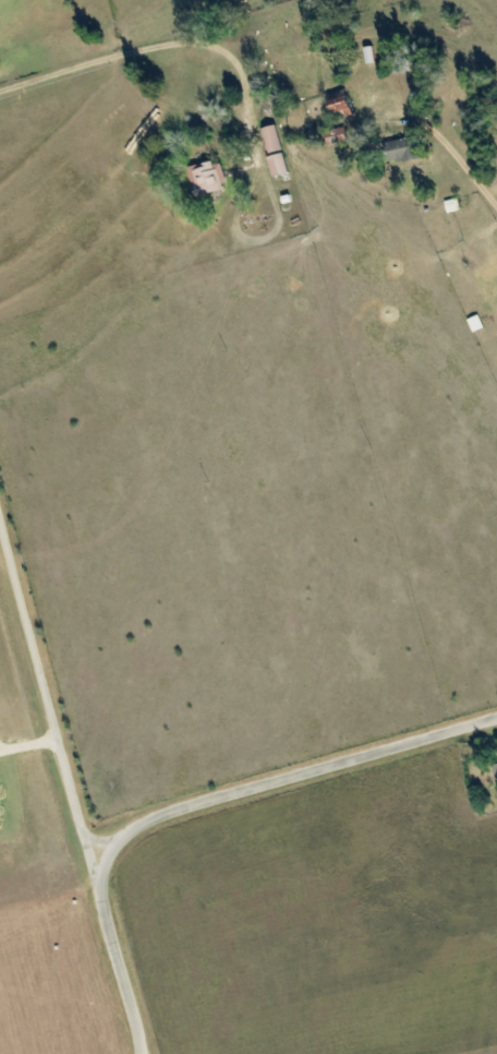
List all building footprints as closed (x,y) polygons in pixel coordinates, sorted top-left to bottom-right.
[(352,113),(348,101),(330,106),(334,119),(352,113)] [(262,128),(267,154),(282,151),(276,125),(262,128)] [(327,147),(348,140),(343,126),(322,133),(327,147)] [(417,158),(412,137),(385,144),(390,165),(417,158)] [(288,173),(283,153),(268,157),(273,177),(288,173)] [(196,196),(227,186),(220,160),(188,169),(196,196)]
